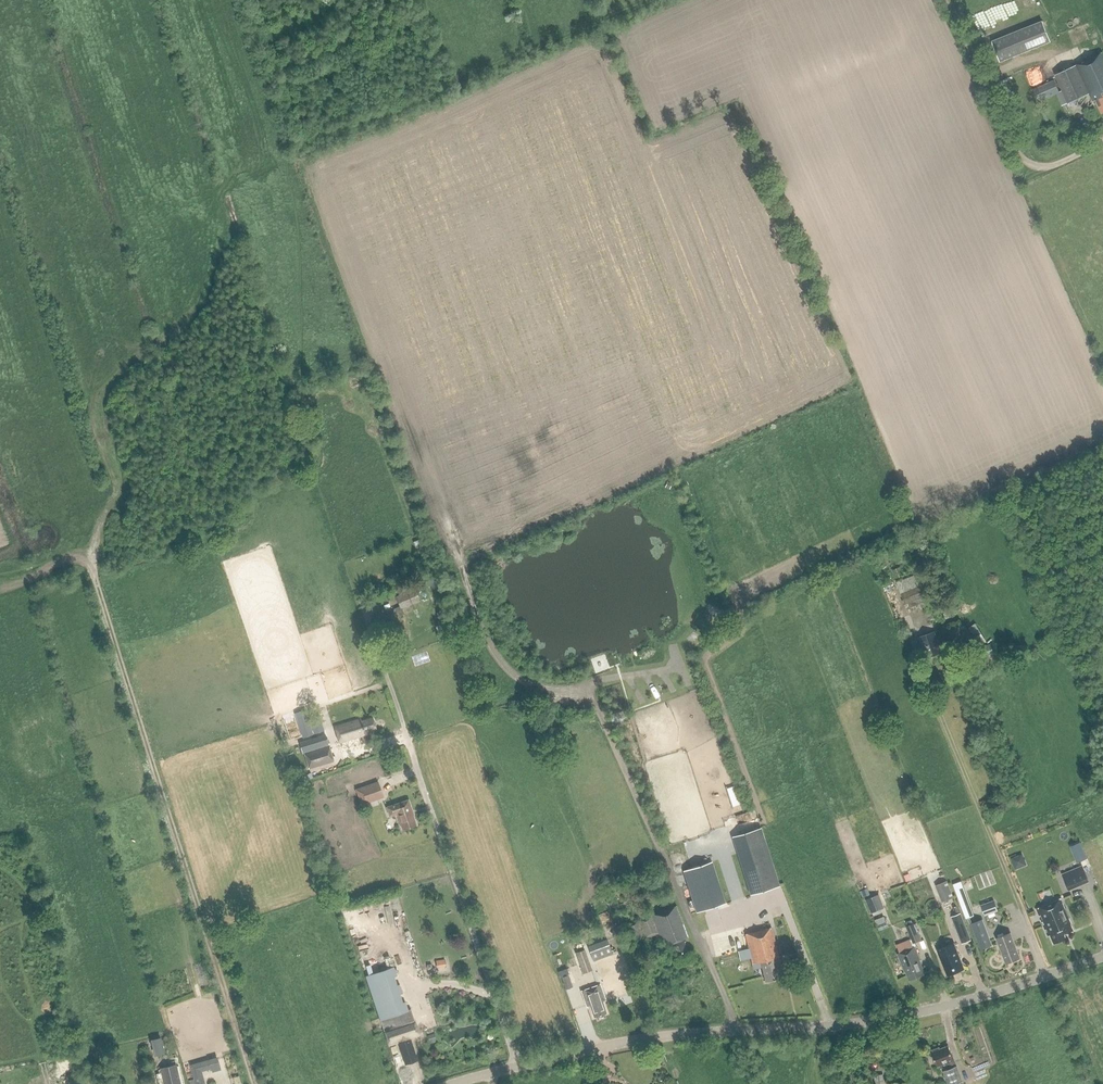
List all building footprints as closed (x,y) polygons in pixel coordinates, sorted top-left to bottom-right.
[(1042,20),(991,41),(1000,62),(1050,41),(1042,20)] [(1061,90),(1059,91),(1054,79),(1032,89),(1038,102),(1056,93),(1062,106),(1089,94),(1092,102),(1095,100),(1102,113),(1102,55),(1102,53),(1100,54),(1055,76),(1061,90)] [(892,570),(896,578),(903,575),(900,567),(892,570)] [(918,573),(897,582),(907,608),(928,600),(918,573)] [(418,601),(416,594),(414,589),(396,597),(400,607),(401,606),(402,609),(418,601)] [(401,606),(400,607),(397,608),(397,606),(380,612),(384,623),(385,622),(386,626),(385,626),(387,633),(391,632),(396,642),(408,638),(404,627),(400,616),(404,614),(402,609),(401,606)] [(942,619),(953,616),(950,606),(939,610),(942,619)] [(940,649),(949,647),(952,646),(949,638),(937,641),(934,632),(918,637),(925,659),(941,654),(940,649)] [(975,649),(979,659),(995,653),(991,643),(975,649)] [(372,731),(376,730),(373,718),(362,721),(361,719),(335,727),(340,743),(373,732),(372,731)] [(302,747),(309,769),(334,761),(328,740),(302,747)] [(361,805),(383,797),(378,781),(356,789),(361,805)] [(734,805),(744,802),(738,784),(728,787),(734,805)] [(402,830),(416,825),(411,811),(412,811),(408,800),(386,808),(389,817),(397,814),(402,830)] [(761,828),(736,836),(755,893),(779,885),(761,828)] [(1087,858),(1080,842),(1071,846),(1078,862),(1087,858)] [(1025,852),(1013,856),(1017,868),(1029,864),(1025,852)] [(684,870),(697,912),(722,904),(709,862),(684,870)] [(1083,866),(1062,875),(1069,890),(1089,881),(1083,866)] [(935,885),(942,902),(954,897),(947,881),(935,885)] [(953,884),(960,902),(969,899),(962,881),(953,884)] [(876,895),(866,899),(871,913),(881,909),(876,895)] [(994,900),(981,905),(985,916),(998,911),(994,900)] [(1063,935),(1073,931),(1070,924),(1071,924),(1061,900),(1036,910),(1047,935),(1049,934),(1053,943),(1065,938),(1063,935)] [(951,916),(961,943),(971,940),(957,905),(953,907),(956,915),(951,916)] [(677,956),(688,952),(684,941),(687,939),(675,907),(651,916),(642,919),(626,924),(632,942),(657,934),(658,934),(661,936),(665,946),(672,944),(673,946),(677,956)] [(992,945),(983,919),(971,923),(981,950),(992,945)] [(906,926),(913,943),(920,941),(913,923),(906,926)] [(716,957),(738,952),(740,960),(750,958),(753,968),(762,967),(765,982),(783,978),(778,957),(771,928),(745,935),(743,927),(711,936),(716,957)] [(1006,965),(1020,959),(1010,933),(996,938),(1006,965)] [(607,938),(588,946),(594,961),(613,954),(607,938)] [(947,976),(964,970),(955,944),(937,951),(947,976)] [(910,980),(925,974),(919,960),(920,960),(915,947),(897,955),(905,973),(906,972),(910,980)] [(575,952),(580,964),(589,961),(584,949),(575,952)] [(445,959),(435,961),(436,968),(446,966),(445,959)] [(208,978),(203,963),(198,965),(203,980),(208,978)] [(561,976),(568,974),(569,973),(567,968),(559,971),(561,976)] [(568,974),(561,976),(566,989),(573,987),(568,974)] [(593,1018),(606,1014),(602,1002),(606,1001),(600,985),(582,991),(587,1007),(590,1006),(593,1018)] [(380,1020),(383,1030),(388,1046),(398,1043),(405,1065),(417,1061),(410,1039),(419,1036),(411,1010),(408,1011),(380,1020)] [(434,1033),(427,1036),(429,1040),(430,1040),(432,1043),(435,1042),(434,1038),(436,1038),(434,1033)] [(994,1046),(999,1060),(1011,1055),(1006,1041),(994,1046)] [(946,1066),(955,1063),(948,1046),(939,1050),(939,1048),(932,1050),(932,1051),(931,1052),(937,1067),(946,1064),(946,1066)] [(164,1083),(181,1083),(177,1064),(160,1068),(164,1083)] [(957,1066),(942,1072),(947,1083),(957,1083),(963,1082),(957,1066)] [(200,1072),(192,1074),(194,1079),(189,1081),(190,1083),(204,1083),(200,1072)] [(876,1083),(884,1082),(882,1074),(874,1076),(876,1083)]
